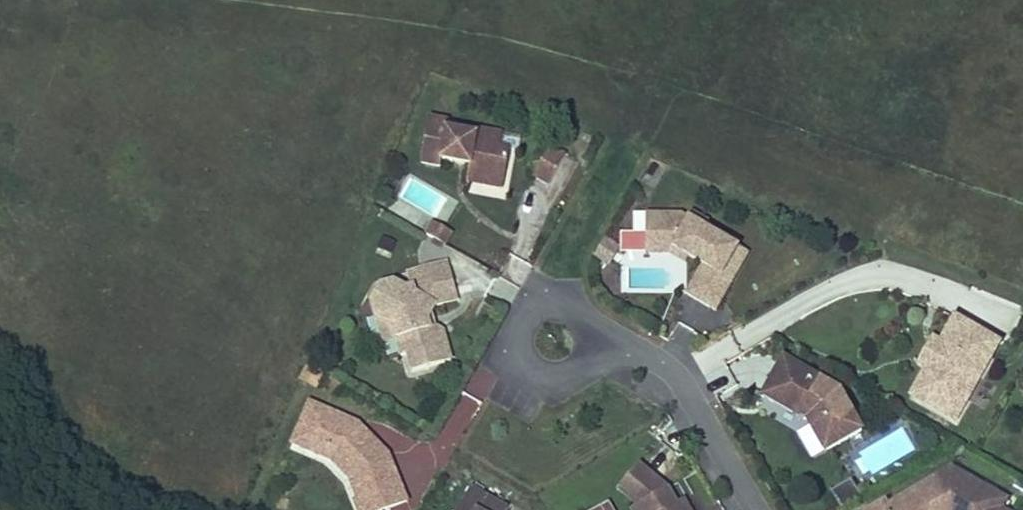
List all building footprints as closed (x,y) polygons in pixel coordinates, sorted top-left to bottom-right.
[(448,169),(446,181),(482,187),(486,156),(479,154),(480,139),(453,134),(453,139),(425,136),(426,127),(406,124),(399,169),(419,172),(419,166),(448,169)] [(496,142),(480,139),(479,154),(486,156),(494,157),(496,142)] [(511,181),(528,189),(542,159),(526,150),(511,181)] [(482,187),(446,181),(445,187),(482,193),(482,187)] [(656,253),(666,225),(653,220),(625,220),(625,241),(637,242),(637,251),(650,250),(656,253)] [(683,228),(668,220),(666,225),(656,253),(668,259),(681,266),(666,296),(695,312),(712,282),(702,278),(715,250),(681,234),(683,228)] [(432,222),(425,235),(444,245),(451,232),(432,222)] [(654,259),(656,253),(650,250),(637,251),(637,242),(625,241),(625,256),(654,259)] [(725,256),(715,250),(702,278),(712,282),(725,256)] [(668,259),(656,253),(654,259),(664,266),(668,259)] [(370,328),(379,359),(387,357),(391,374),(429,363),(420,334),(413,331),(408,332),(407,320),(409,316),(413,308),(433,303),(425,265),(386,276),(391,292),(383,292),(372,286),(359,290),(349,307),(353,318),(370,328)] [(511,304),(519,287),(498,277),(490,295),(511,304)] [(365,363),(379,359),(370,328),(353,318),(365,363)] [(916,403),(960,325),(952,321),(937,346),(930,342),(915,368),(923,372),(908,399),(916,403)] [(1000,348),(960,325),(916,403),(957,426),(1000,348)] [(796,424),(792,427),(807,453),(844,430),(818,388),(764,360),(743,396),(786,421),(791,417),(796,424)] [(463,390),(485,400),(496,376),(475,366),(463,390)] [(465,436),(478,400),(461,394),(448,429),(465,436)] [(344,497),(339,499),(344,509),(364,509),(393,499),(373,452),(364,455),(354,446),(360,439),(340,423),(292,405),(276,448),(316,463),(335,478),(351,470),(357,483),(351,494),(344,497)] [(786,421),(792,427),(796,424),(791,417),(786,421)] [(903,427),(846,456),(862,487),(919,458),(903,427)] [(364,455),(373,452),(360,439),(354,446),(364,455)] [(665,502),(659,507),(649,490),(621,467),(600,492),(621,509),(630,503),(634,509),(670,509),(665,502)] [(984,507),(991,497),(936,467),(873,505),(875,509),(983,509),(984,507)] [(335,478),(344,497),(351,494),(357,483),(351,470),(335,478)] [(852,480),(832,489),(840,507),(861,498),(852,480)] [(451,488),(438,509),(486,509),(451,488)] [(873,505),(869,500),(854,509),(875,509),(873,505)]
